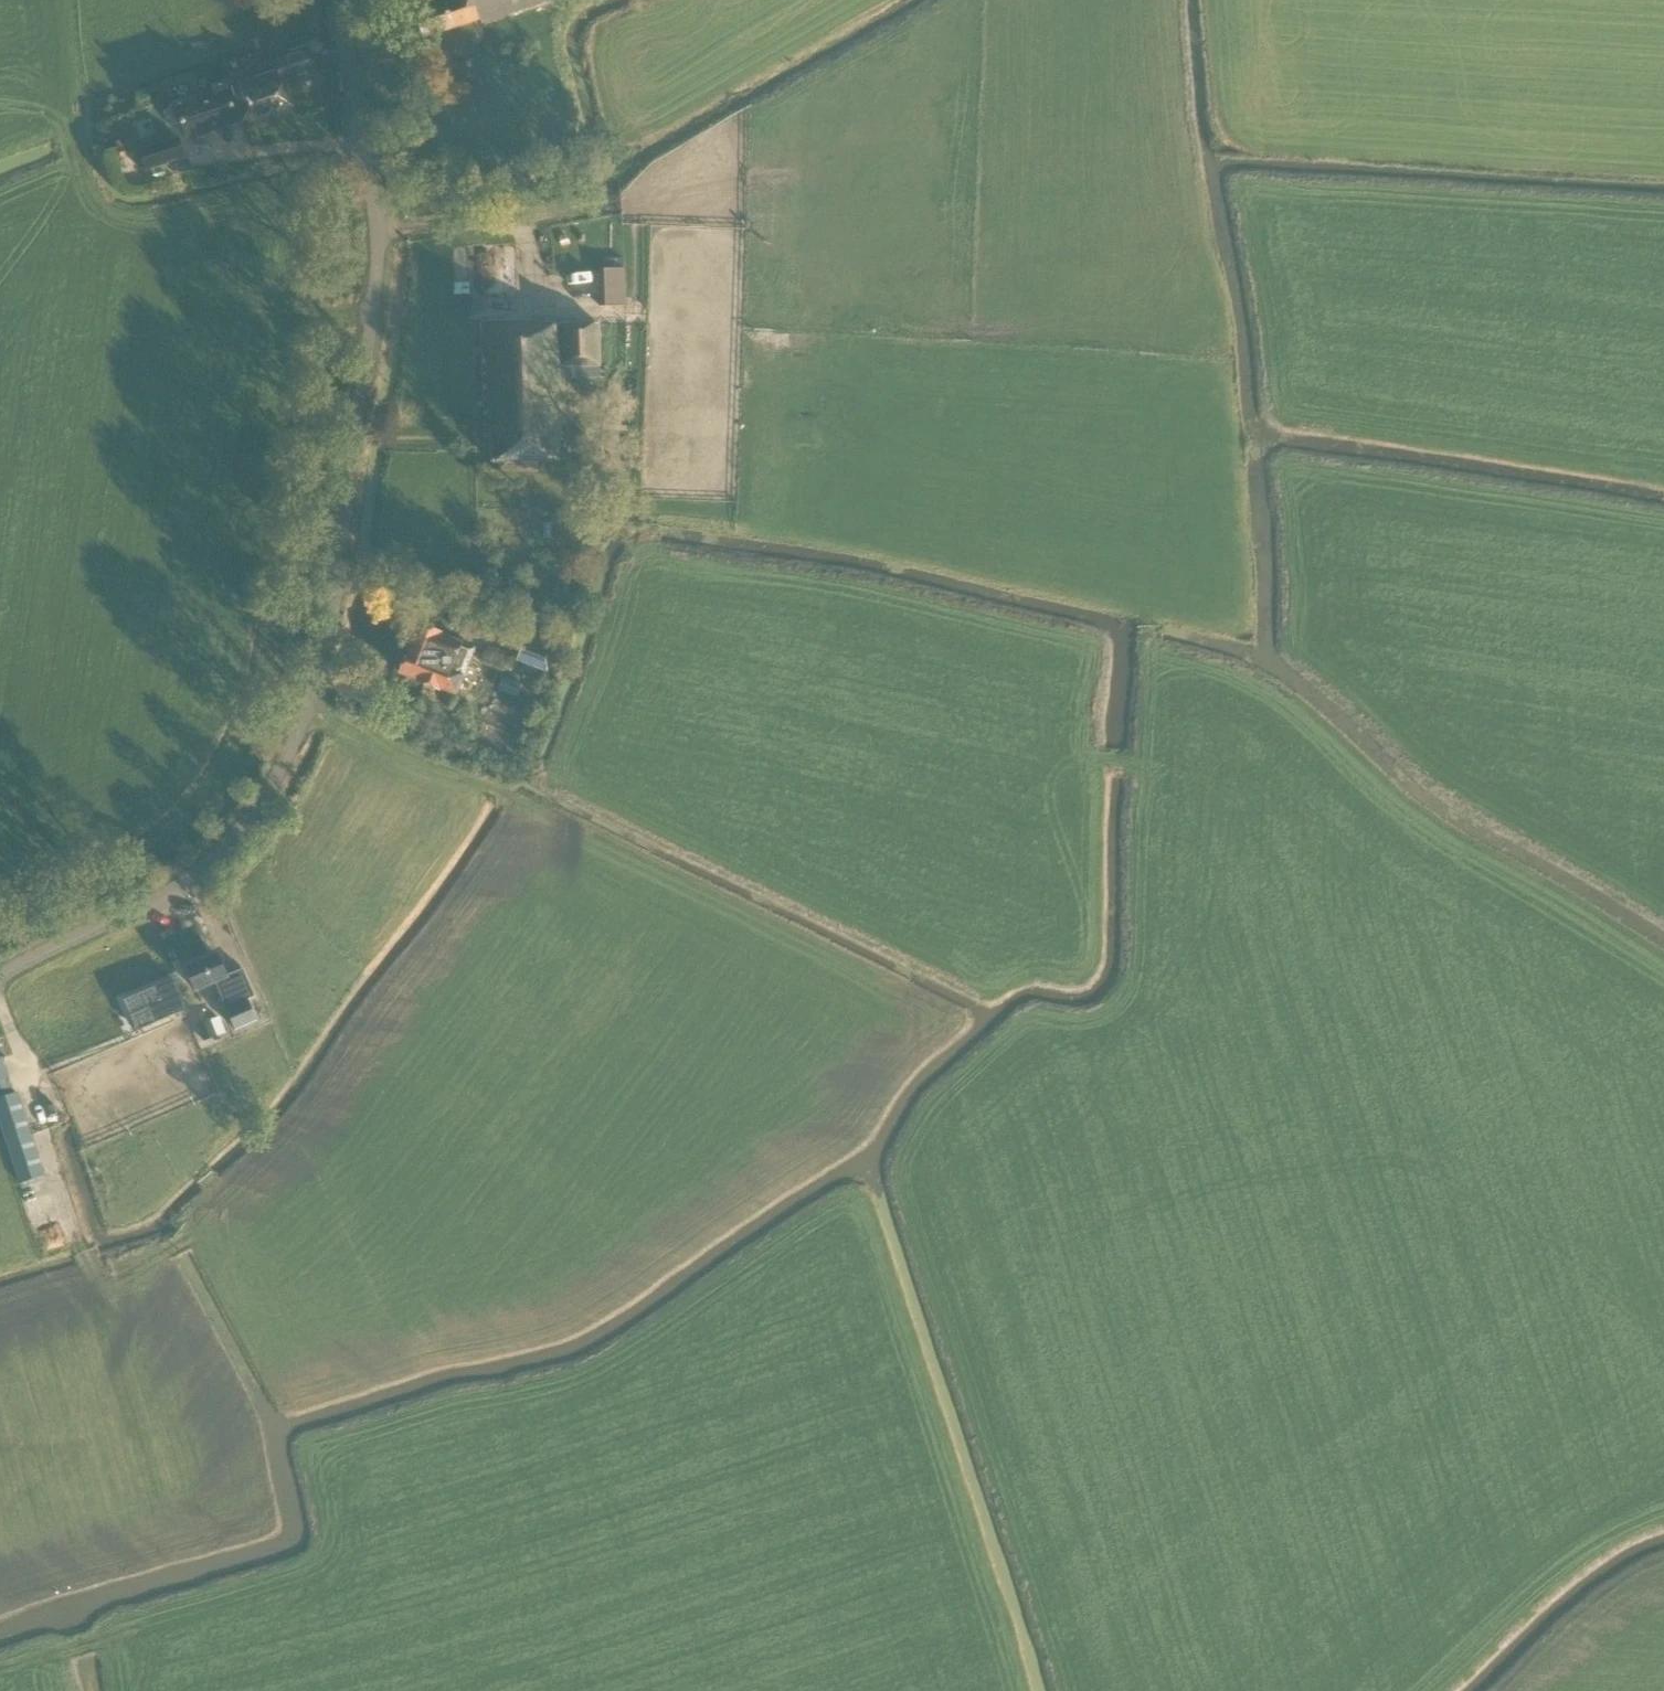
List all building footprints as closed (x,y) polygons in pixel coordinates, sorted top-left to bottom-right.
[(452,2),(418,14),(427,39),(483,21),(484,25),(559,0),(451,0),(452,2)] [(280,72),(256,80),(253,70),(230,77),(245,123),(293,108),(285,85),(319,74),(311,50),(277,62),(280,72)] [(170,111),(176,127),(184,124),(190,142),(241,125),(227,83),(213,87),(217,97),(196,104),(194,98),(173,105),(170,111)] [(141,151),(148,171),(186,158),(179,138),(141,151)] [(605,271),(606,309),(626,308),(625,270),(605,271)] [(560,441),(566,440),(564,379),(600,378),(598,326),(564,327),(564,323),(482,326),(486,437),(492,437),(492,463),(518,462),(518,463),(535,462),(535,461),(560,460),(560,441)] [(477,635),(492,640),(497,628),(482,623),(477,635)] [(466,674),(475,648),(461,643),(462,642),(441,635),(442,633),(421,626),(412,653),(409,652),(402,673),(421,679),(420,682),(424,684),(425,688),(436,691),(438,689),(443,691),(444,689),(456,693),(463,673),(466,674)] [(519,662),(548,673),(556,652),(527,641),(519,662)] [(216,982),(227,1008),(255,997),(244,969),(228,975),(219,955),(188,967),(197,989),(216,982)] [(174,981),(125,1002),(137,1031),(186,1010),(174,981)] [(198,1026),(205,1043),(218,1038),(211,1021),(198,1026)] [(5,1057),(0,1059),(0,1095),(16,1090),(5,1057)] [(20,1183),(45,1175),(17,1093),(0,1099),(0,1118),(20,1183)]
